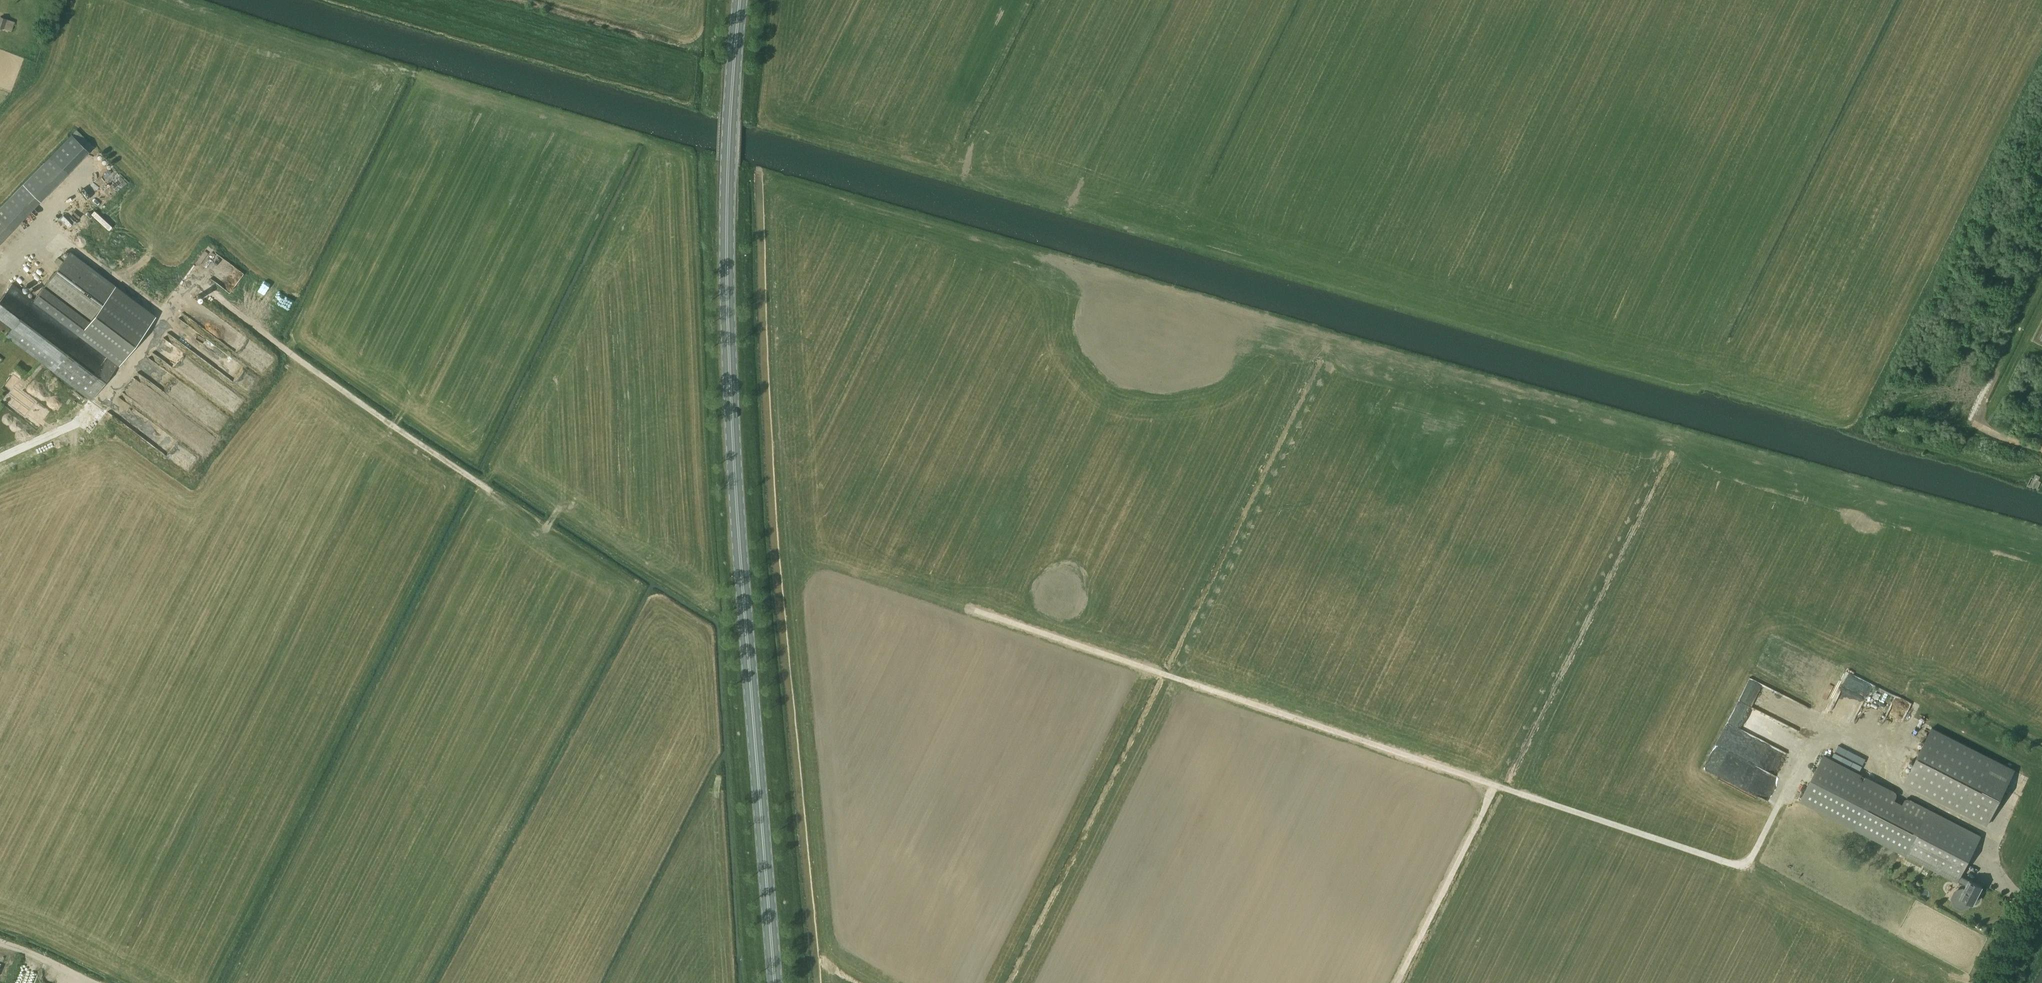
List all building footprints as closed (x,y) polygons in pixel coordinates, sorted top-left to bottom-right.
[(0,17),(0,27),(12,31),(15,21),(0,17)] [(70,251),(34,299),(13,283),(0,301),(0,317),(14,327),(8,336),(94,398),(156,313),(70,251)] [(1724,726),(1704,769),(1753,792),(1766,764),(1759,761),(1765,750),(1759,747),(1762,740),(1756,737),(1753,743),(1742,738),(1744,735),(1724,726)] [(2016,770),(1932,727),(1904,783),(1988,825),(2016,770)] [(1854,829),(1878,782),(1825,754),(1801,801),(1854,829)] [(1897,794),(1897,791),(1878,782),(1854,829),(1907,856),(1958,882),(1959,881),(1962,876),(1983,836),(1909,797),(1905,798),(1903,803),(1895,799),(1897,794)] [(1962,876),(1959,881),(1968,885),(1965,890),(1964,889),(1957,891),(1954,898),(1955,903),(1956,904),(1962,908),(1968,907),(1971,902),(1974,903),(1983,886),(1970,880),(1962,876)]
